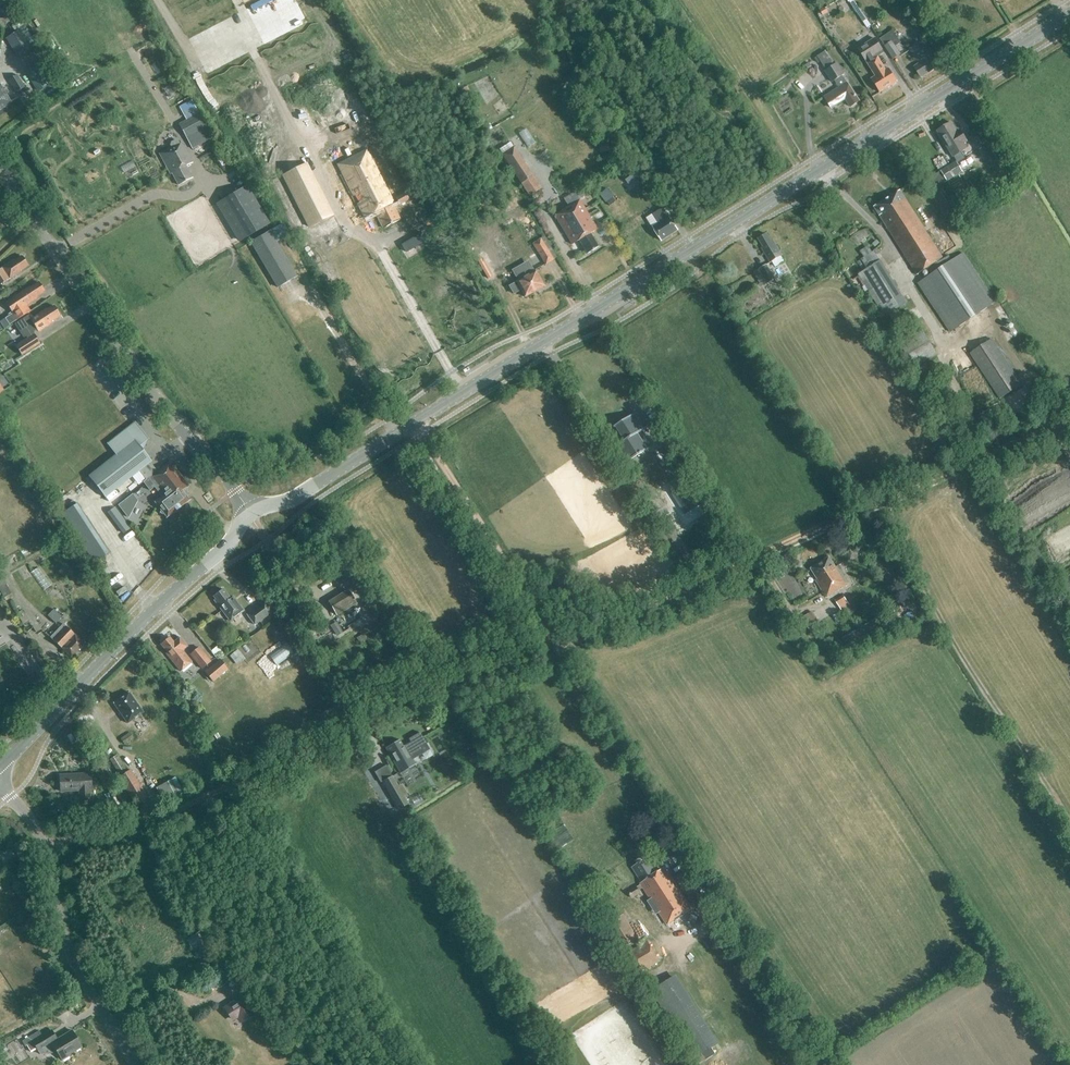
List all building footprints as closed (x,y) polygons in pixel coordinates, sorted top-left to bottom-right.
[(289,5),(286,8),(283,11),(282,14),(280,18),(280,23),(281,27),(282,30),(285,34),(288,37),(291,39),(295,40),(299,40),(303,40),(307,39),(311,36),(314,34),(316,30),(317,26),(318,22),(318,18),(317,14),(315,11),(312,8),(309,5),(305,3),(301,3),(297,3),(293,3),(289,5)] [(18,57),(33,48),(21,29),(6,39),(18,57)] [(901,54),(893,42),(899,38),(894,31),(881,39),(894,59),(901,54)] [(871,39),(867,34),(860,39),(864,44),(871,39)] [(859,48),(876,77),(873,79),(881,93),(898,82),(890,68),(886,70),(877,56),(884,52),(875,38),(859,48)] [(922,78),(938,67),(931,57),(935,55),(924,39),(910,48),(919,64),(915,66),(922,78)] [(35,65),(25,71),(38,92),(48,86),(35,65)] [(832,83),(840,77),(833,67),(825,72),(832,83)] [(8,80),(16,92),(25,87),(17,74),(8,80)] [(850,108),(859,102),(847,83),(824,98),(830,109),(845,100),(850,108)] [(901,84),(884,94),(889,102),(906,93),(901,84)] [(12,103),(7,95),(9,93),(6,88),(3,90),(1,86),(0,87),(0,110),(12,103)] [(186,120),(179,124),(193,149),(213,138),(191,100),(179,107),(186,120)] [(372,117),(357,122),(365,144),(379,139),(372,117)] [(958,146),(966,141),(960,131),(957,133),(951,123),(938,131),(950,152),(951,151),(957,161),(941,171),(946,180),(962,171),(958,163),(965,158),(958,146)] [(170,147),(171,150),(160,156),(171,176),(173,175),(178,185),(191,178),(185,167),(192,164),(181,145),(179,146),(177,143),(176,142),(170,145),(170,147)] [(532,175),(513,146),(501,154),(521,183),(532,175)] [(372,162),(343,177),(353,196),(354,196),(359,204),(357,205),(364,218),(375,213),(383,229),(400,220),(392,204),(393,203),(372,162)] [(308,163),(284,175),(310,226),(333,214),(308,163)] [(629,185),(641,176),(635,168),(623,177),(629,185)] [(219,200),(240,237),(269,221),(247,183),(219,200)] [(950,332),(996,303),(964,254),(947,265),(901,189),(875,206),(888,228),(889,227),(918,275),(931,267),(935,273),(918,284),(950,332)] [(406,194),(396,199),(400,206),(409,201),(406,194)] [(587,255),(598,249),(590,235),(596,231),(578,201),(560,213),(561,215),(554,219),(571,246),(578,242),(587,255)] [(660,223),(653,227),(662,241),(678,230),(669,217),(663,207),(654,213),(660,223)] [(635,218),(644,233),(655,225),(645,211),(635,218)] [(277,288),(295,277),(269,232),(250,243),(277,288)] [(772,262),(783,255),(773,239),(772,241),(767,233),(759,237),(764,245),(762,246),(772,262)] [(544,265),(551,260),(539,239),(532,243),(544,265)] [(27,265),(22,257),(14,262),(13,260),(2,268),(0,269),(0,285),(9,279),(21,272),(20,270),(27,265)] [(907,303),(880,260),(860,273),(887,316),(907,303)] [(543,286),(534,271),(526,275),(521,265),(510,271),(516,281),(514,282),(507,286),(512,294),(519,290),(523,297),(543,286)] [(767,265),(759,270),(766,283),(775,278),(767,265)] [(13,313),(0,321),(0,323),(4,329),(10,326),(9,325),(29,312),(25,306),(37,298),(36,296),(44,291),(39,283),(31,288),(30,286),(6,302),(13,313)] [(298,299),(292,304),(299,314),(306,309),(302,304),(298,299)] [(36,329),(38,331),(52,322),(51,321),(60,315),(54,306),(47,310),(47,309),(31,319),(28,315),(15,324),(24,337),(36,329)] [(914,369),(937,355),(923,331),(900,344),(914,369)] [(33,334),(16,346),(22,355),(39,344),(33,334)] [(413,344),(417,352),(427,348),(423,340),(413,344)] [(999,400),(1021,386),(992,340),(970,354),(999,400)] [(140,351),(135,355),(140,365),(146,361),(140,351)] [(9,384),(2,372),(0,374),(0,388),(1,389),(9,384)] [(639,415),(616,430),(617,431),(618,430),(627,444),(620,448),(629,462),(649,448),(641,436),(651,429),(651,428),(647,431),(638,417),(639,416),(639,415)] [(188,486),(188,485),(170,462),(157,471),(150,462),(151,461),(140,446),(149,439),(135,421),(107,443),(116,454),(89,475),(106,497),(139,471),(146,480),(148,478),(151,483),(158,478),(164,485),(166,484),(170,490),(177,485),(181,491),(182,491),(186,487),(187,487),(188,486)] [(1025,502),(1033,514),(1069,489),(1069,472),(1025,502)] [(143,482),(150,490),(154,487),(162,496),(154,503),(155,503),(161,510),(160,513),(164,515),(166,518),(166,519),(191,500),(190,499),(189,500),(188,498),(186,493),(182,494),(182,491),(181,491),(177,485),(170,490),(166,484),(164,485),(158,478),(151,483),(148,478),(146,480),(143,482)] [(132,495),(118,506),(127,519),(137,501),(132,495)] [(94,563),(109,553),(77,504),(62,513),(94,563)] [(1059,556),(1069,551),(1069,527),(1050,537),(1059,556)] [(342,578),(351,573),(342,557),(333,563),(342,578)] [(826,596),(849,582),(839,565),(836,567),(829,557),(809,569),(826,596)] [(40,563),(35,566),(49,584),(53,581),(40,563)] [(336,613),(356,601),(347,587),(327,600),(336,613)] [(230,621),(244,611),(233,597),(230,599),(223,590),(214,597),(216,599),(214,600),(230,621)] [(842,598),(849,605),(856,599),(848,592),(842,598)] [(270,597),(246,614),(254,625),(278,608),(270,597)] [(916,607),(909,612),(913,619),(920,614),(916,607)] [(48,616),(56,623),(62,617),(53,609),(48,616)] [(802,618),(812,635),(819,630),(819,623),(813,612),(802,618)] [(875,617),(857,629),(863,638),(881,627),(875,617)] [(63,624),(50,637),(71,657),(84,644),(63,624)] [(363,634),(356,638),(362,648),(368,644),(363,634)] [(170,636),(161,643),(167,652),(166,653),(180,671),(192,662),(183,650),(188,646),(181,637),(175,642),(170,636)] [(210,661),(199,647),(190,654),(201,668),(210,661)] [(237,649),(229,656),(237,665),(245,658),(237,649)] [(212,681),(228,668),(220,659),(204,671),(212,681)] [(143,713),(129,692),(113,703),(127,723),(143,713)] [(129,733),(120,739),(124,744),(133,738),(129,733)] [(400,773),(416,764),(411,757),(420,752),(421,754),(430,749),(421,735),(410,742),(412,745),(404,749),(399,740),(385,748),(400,773)] [(119,775),(124,772),(115,756),(110,759),(119,775)] [(105,784),(111,780),(102,765),(94,770),(103,785),(105,784)] [(148,798),(131,769),(118,777),(135,805),(148,798)] [(91,772),(85,773),(60,774),(61,792),(78,791),(79,805),(91,804),(91,791),(92,791),(91,772)] [(384,781),(382,782),(394,802),(399,809),(404,806),(408,803),(404,796),(408,793),(402,784),(398,786),(392,776),(384,781)] [(111,780),(105,784),(112,797),(120,793),(112,780),(111,780)] [(638,882),(640,885),(642,883),(665,920),(688,905),(665,868),(656,874),(646,858),(633,867),(641,880),(638,882)] [(638,938),(624,914),(608,923),(622,947),(638,938)] [(639,973),(660,961),(647,940),(627,952),(639,973)] [(713,1046),(722,1040),(680,971),(662,983),(680,1012),(688,1006),(713,1046)] [(242,996),(224,1008),(232,1020),(238,1017),(241,1022),(253,1014),(242,996)] [(61,1058),(62,1060),(68,1056),(68,1055),(81,1046),(71,1030),(56,1039),(51,1030),(42,1036),(39,1031),(22,1041),(25,1046),(27,1045),(31,1051),(36,1048),(41,1055),(49,1054),(53,1053),(56,1051),(61,1059),(61,1058)] [(726,1058),(723,1049),(711,1052),(714,1062),(726,1058)] [(266,1056),(270,1064),(274,1064),(278,1063),(273,1052),(266,1056)]
